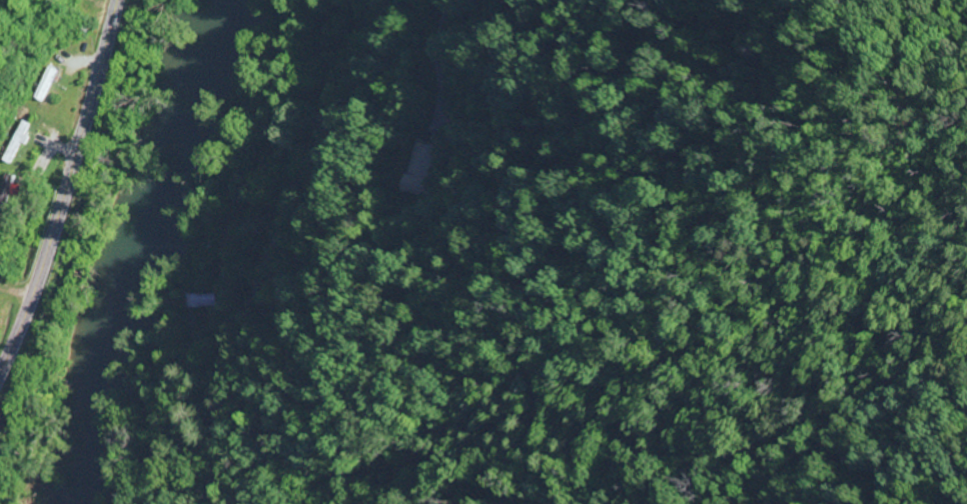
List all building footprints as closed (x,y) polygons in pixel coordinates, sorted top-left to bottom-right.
[(54,71),(44,67),(30,100),(40,104),(54,71)] [(419,146),(406,191),(423,196),(432,165),(443,168),(447,153),(419,146)] [(187,309),(225,309),(225,295),(186,296),(187,309)]
